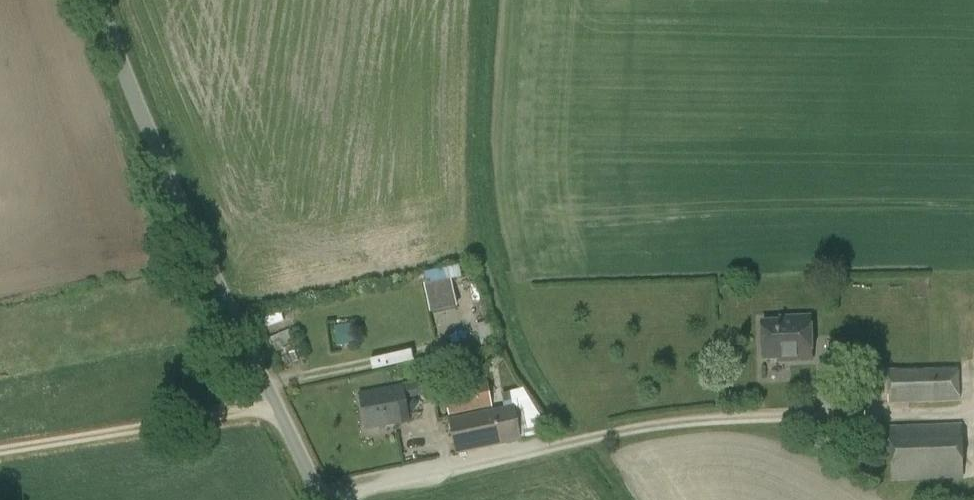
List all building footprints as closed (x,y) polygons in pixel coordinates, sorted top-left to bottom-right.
[(451,278),(424,283),(430,313),(456,308),(451,278)] [(813,360),(811,317),(789,317),(789,321),(763,322),(765,358),(791,357),(791,360),(813,360)] [(336,346),(358,343),(356,323),(334,326),(336,346)] [(497,367),(504,356),(492,349),(486,360),(497,367)] [(959,368),(887,369),(887,403),(959,402),(959,368)] [(435,378),(401,385),(360,394),(367,429),(409,421),(404,400),(421,397),(422,401),(440,398),(435,378)] [(450,417),(493,408),(487,382),(445,390),(450,417)] [(509,392),(513,407),(449,420),(457,456),(522,442),(521,440),(556,432),(523,389),(509,392)] [(892,482),(963,479),(961,425),(891,426),(892,482)]
